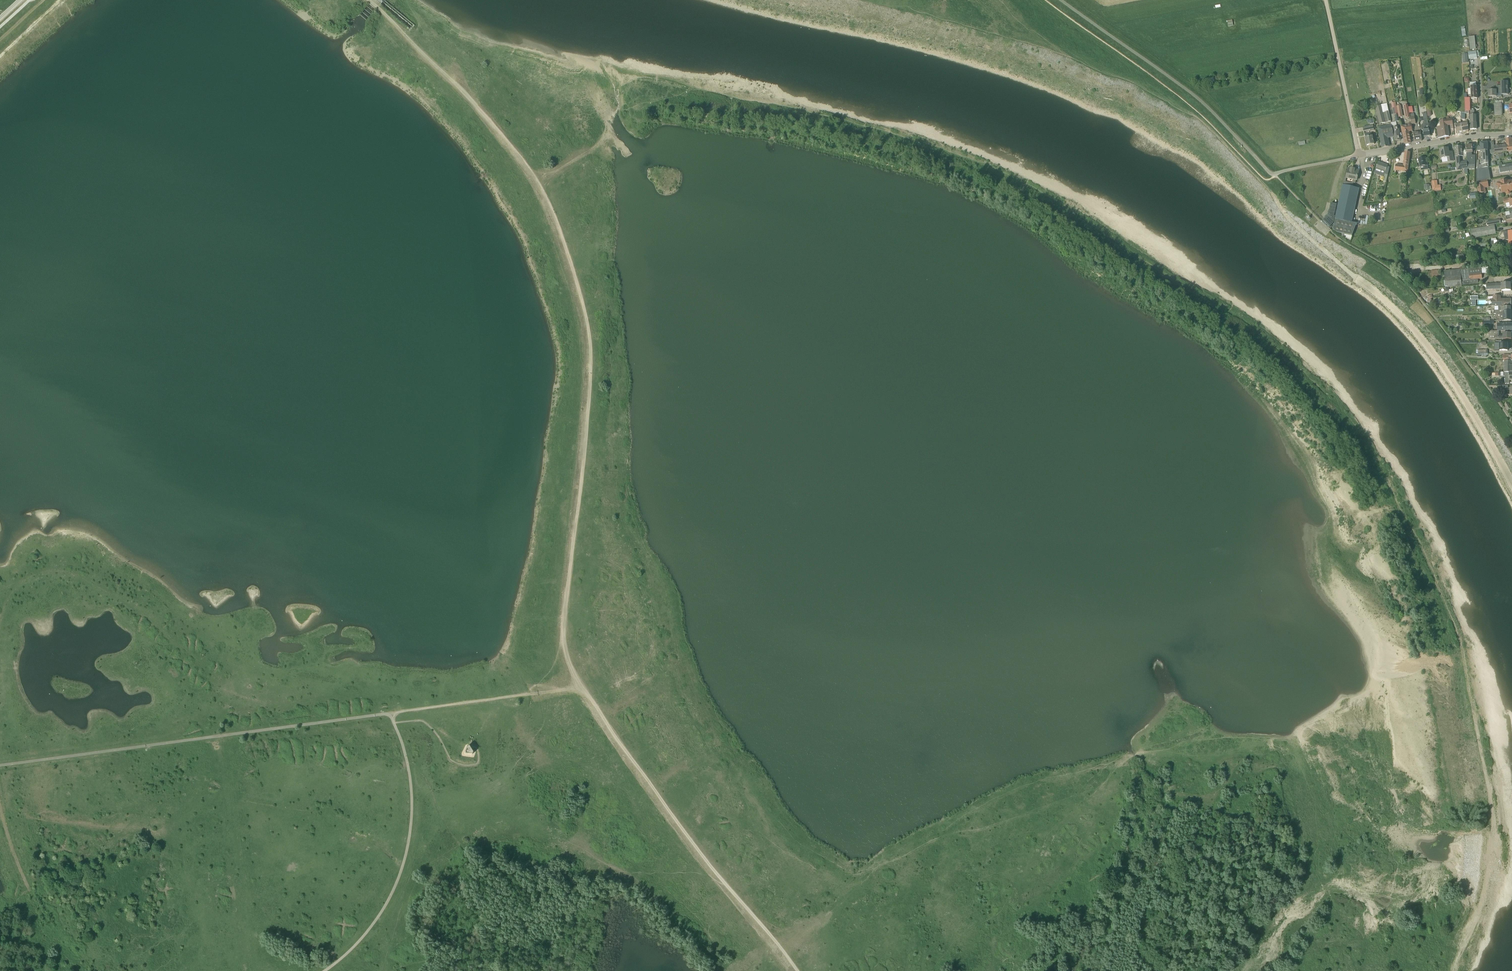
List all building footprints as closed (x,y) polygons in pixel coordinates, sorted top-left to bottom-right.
[(1477,58),(1477,57),(1476,51),(1468,52),(1469,59),(1477,58)] [(1496,90),(1488,90),(1488,97),(1496,97),(1496,96),(1502,96),(1502,95),(1508,95),(1508,81),(1501,81),(1501,86),(1496,86),(1496,90)] [(1392,103),(1394,115),(1395,114),(1396,120),(1396,122),(1400,121),(1399,117),(1397,106),(1396,107),(1395,102),(1392,103)] [(1379,124),(1391,121),(1387,104),(1375,107),(1379,124)] [(1428,125),(1428,118),(1427,116),(1423,116),(1424,125),(1421,125),(1422,130),(1423,130),(1424,137),(1430,136),(1428,125)] [(1437,127),(1437,130),(1438,138),(1449,136),(1447,125),(1451,125),(1451,129),(1453,129),(1452,119),(1449,119),(1448,117),(1446,117),(1446,119),(1440,120),(1441,126),(1437,127)] [(1401,129),(1402,129),(1405,144),(1411,143),(1409,133),(1409,132),(1412,131),(1411,124),(1411,123),(1407,124),(1407,125),(1401,126),(1401,129)] [(1394,137),(1392,128),(1391,125),(1378,127),(1382,148),(1389,146),(1388,138),(1394,137)] [(1398,126),(1392,128),(1394,137),(1395,141),(1401,140),(1398,126)] [(1421,141),(1420,131),(1413,132),(1414,142),(1421,141)] [(1373,139),(1372,133),(1365,134),(1365,138),(1367,146),(1374,144),(1373,139)] [(1466,146),(1467,160),(1467,166),(1475,165),(1475,160),(1470,160),(1469,152),(1473,152),(1472,145),(1466,146)] [(1454,147),(1456,164),(1460,164),(1459,156),(1463,156),(1462,146),(1454,147)] [(1452,157),(1453,157),(1452,152),(1449,152),(1448,148),(1440,150),(1441,155),(1441,158),(1447,157),(1448,162),(1453,161),(1452,157)] [(1477,169),(1489,167),(1488,150),(1481,151),(1481,164),(1477,165),(1477,169)] [(1408,172),(1410,152),(1405,152),(1404,166),(1396,165),(1395,170),(1408,172)] [(1420,166),(1428,165),(1427,161),(1426,161),(1425,158),(1419,158),(1420,166)] [(1379,170),(1385,172),(1388,165),(1378,162),(1376,168),(1379,169),(1379,170)] [(1501,166),(1502,172),(1511,171),(1511,164),(1501,166)] [(1489,167),(1477,169),(1477,182),(1488,180),(1490,179),(1489,167)] [(1351,168),(1351,169),(1349,168),(1347,176),(1345,176),(1343,185),(1333,229),(1337,232),(1339,233),(1343,234),(1352,236),(1356,226),(1357,224),(1352,223),(1359,188),(1353,187),(1354,183),(1355,183),(1356,180),(1357,180),(1359,170),(1355,169),(1351,168)] [(1440,190),(1440,184),(1437,185),(1437,180),(1431,180),(1431,191),(1440,190)] [(1488,180),(1477,182),(1476,182),(1478,193),(1486,192),(1485,188),(1489,187),(1488,180)] [(1505,192),(1506,194),(1507,194),(1509,194),(1510,193),(1511,191),(1511,182),(1511,181),(1508,181),(1508,180),(1503,181),(1499,182),(1497,183),(1498,189),(1501,188),(1502,193),(1505,192)] [(1503,200),(1504,204),(1510,203),(1510,207),(1511,207),(1511,198),(1503,200)] [(1334,222),(1335,216),(1334,216),(1337,204),(1331,203),(1328,215),(1324,219),(1323,220),(1330,226),(1334,222)] [(1494,226),(1470,230),(1471,238),(1495,233),(1494,226)] [(1511,244),(1511,231),(1508,232),(1508,230),(1504,231),(1504,235),(1505,235),(1506,240),(1487,242),(1487,247),(1498,246),(1498,245),(1511,244)] [(1459,268),(1460,270),(1444,272),(1445,287),(1462,286),(1462,285),(1471,284),(1471,280),(1482,278),(1482,274),(1489,273),(1488,267),(1463,270),(1462,268),(1459,268)] [(1501,289),(1501,291),(1511,291),(1511,283),(1495,283),(1486,284),(1486,290),(1501,289)] [(1494,306),(1498,306),(1501,306),(1511,306),(1511,299),(1500,299),(1500,295),(1494,295),(1494,296),(1493,296),(1493,299),(1492,299),(1492,306),(1494,306)] [(1496,321),(1499,321),(1504,321),(1511,321),(1511,311),(1504,311),(1504,313),(1496,314),(1496,321)] [(1490,331),(1489,331),(1487,331),(1487,335),(1489,335),(1489,339),(1498,339),(1511,339),(1511,333),(1503,333),(1503,336),(1499,336),(1499,331),(1490,331)] [(1503,388),(1503,390),(1510,390),(1510,395),(1511,395),(1511,388),(1508,388),(1508,385),(1503,385),(1500,385),(1500,388),(1503,388)] [(468,747),(466,748),(464,753),(464,756),(471,755),(472,753),(470,749),(468,747)]
